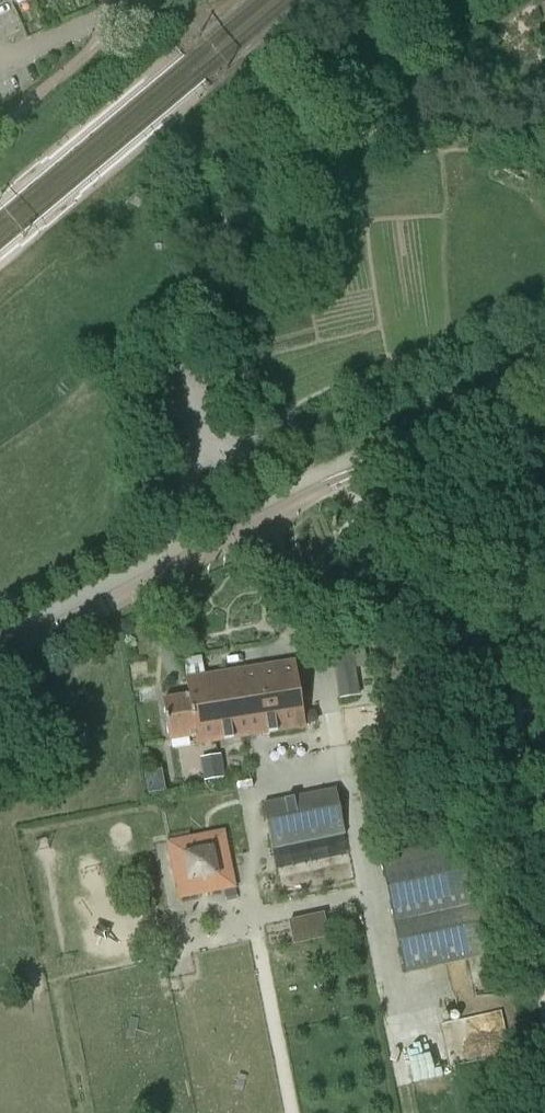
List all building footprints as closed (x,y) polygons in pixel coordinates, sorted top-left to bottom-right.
[(351,646),(340,648),(332,649),(339,699),(359,696),(351,646)] [(294,660),(240,669),(250,736),(272,734),(305,728),(302,711),(294,660)] [(196,745),(241,738),(250,736),(240,669),(185,677),(188,695),(162,699),(169,741),(195,737),(196,745)] [(201,760),(204,780),(222,778),(219,757),(201,760)] [(358,773),(368,829),(384,826),(374,771),(358,773)] [(262,804),(271,847),(344,833),(336,789),(262,804)] [(235,888),(229,856),(224,831),(167,842),(179,899),(235,888)] [(480,906),(480,904),(466,839),(380,858),(404,968),(464,954),(454,911),(480,906)] [(293,943),(328,936),(323,914),(288,921),(293,943)] [(449,1019),(455,1060),(505,1054),(500,1013),(449,1019)]
